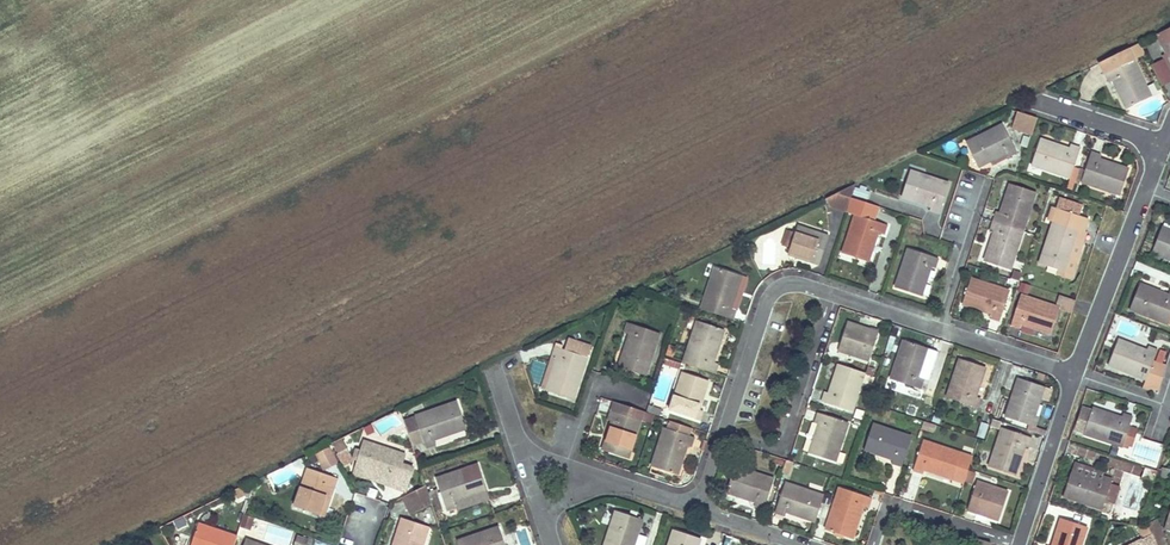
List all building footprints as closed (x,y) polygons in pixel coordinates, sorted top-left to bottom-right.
[(1161,32),(1167,43),(1166,44),(1161,46),(1166,54),(1166,55),(1169,53),(1169,28),(1161,32)] [(1167,43),(1161,32),(1156,35),(1161,46),(1166,44),(1167,43)] [(1136,60),(1144,56),(1139,45),(1130,49),(1136,60)] [(1151,97),(1128,49),(1100,63),(1109,83),(1115,80),(1128,108),(1151,97)] [(1032,135),(1038,118),(1018,112),(1012,129),(1032,135)] [(1017,153),(1003,125),(966,143),(978,166),(992,159),(1005,152),(1007,158),(1008,158),(1017,153)] [(1070,179),(1081,148),(1070,144),(1068,150),(1040,140),(1031,166),(1070,179)] [(995,164),(1008,158),(1007,158),(1005,152),(992,159),(995,164)] [(1121,197),(1131,166),(1090,154),(1080,185),(1121,197)] [(940,215),(949,184),(910,171),(902,195),(931,205),(929,211),(940,215)] [(851,198),(856,184),(827,199),(830,207),(846,212),(851,198)] [(1023,232),(1036,194),(1011,185),(1002,213),(996,212),(993,221),(1023,232)] [(855,216),(842,253),(867,262),(877,232),(875,221),(880,207),(851,198),(846,212),(846,213),(855,216)] [(1073,279),(1085,243),(1083,242),(1086,233),(1084,232),(1079,230),(1083,218),(1079,216),(1082,207),(1060,200),(1058,209),(1053,208),(1049,221),(1053,222),(1039,264),(1059,271),(1058,274),(1073,279)] [(1089,219),(1083,218),(1079,230),(1084,232),(1089,219)] [(1011,270),(1023,232),(993,221),(990,230),(996,233),(986,261),(1011,270)] [(1161,228),(1152,253),(1169,260),(1169,232),(1161,228)] [(781,245),(786,247),(788,240),(792,242),(795,233),(787,230),(781,245)] [(920,297),(931,267),(936,268),(940,259),(909,249),(896,288),(920,297)] [(731,308),(741,276),(716,268),(701,309),(734,320),(738,311),(731,308)] [(1014,272),(1012,279),(1019,282),(1022,274),(1014,272)] [(1000,322),(1010,292),(971,279),(962,303),(992,313),(990,319),(1000,322)] [(1169,318),(1169,291),(1168,296),(1139,285),(1130,310),(1167,325),(1169,318)] [(1051,333),(1060,308),(1021,295),(1011,326),(1021,329),(1023,324),(1051,333)] [(712,362),(723,330),(698,321),(684,363),(716,374),(720,365),(712,362)] [(870,361),(879,333),(869,329),(868,331),(858,327),(858,326),(848,322),(838,350),(870,361)] [(987,330),(999,332),(1001,325),(989,322),(987,330)] [(646,377),(661,334),(628,323),(624,333),(632,335),(621,368),(646,377)] [(574,400),(592,348),(569,340),(565,350),(555,347),(552,357),(554,357),(560,360),(549,392),(574,400)] [(927,381),(937,352),(904,340),(890,379),(921,390),(924,380),(927,381)] [(1154,361),(1158,350),(1148,346),(1146,352),(1117,341),(1108,365),(1146,380),(1154,361)] [(549,392),(560,360),(554,357),(542,390),(549,392)] [(975,397),(985,368),(960,359),(947,398),(978,409),(981,399),(975,397)] [(1166,366),(1154,361),(1146,380),(1143,388),(1158,393),(1166,366)] [(851,412),(862,383),(873,387),(876,378),(865,375),(866,374),(840,365),(831,394),(825,392),(822,402),(851,412)] [(874,376),(876,371),(868,368),(867,368),(866,373),(866,374),(874,377),(874,376)] [(698,410),(708,381),(683,373),(671,411),(701,422),(704,412),(698,410)] [(1033,415),(1043,387),(1018,378),(1005,418),(1036,428),(1040,418),(1033,415)] [(466,428),(458,402),(416,416),(426,449),(437,445),(435,438),(466,428)] [(628,459),(642,420),(653,424),(655,416),(647,413),(614,402),(607,420),(614,423),(604,451),(628,459)] [(1124,442),(1133,418),(1122,414),(1121,419),(1092,410),(1083,435),(1128,449),(1130,444),(1124,442)] [(836,462),(849,424),(818,413),(814,424),(820,426),(811,454),(836,462)] [(692,429),(671,422),(670,422),(667,429),(668,429),(689,436),(690,436),(692,429)] [(984,439),(989,425),(981,422),(976,436),(984,439)] [(902,468),(912,438),(873,424),(864,449),(894,459),(892,465),(902,468)] [(676,475),(686,446),(691,448),(695,438),(689,436),(668,429),(667,429),(665,428),(651,466),(676,475)] [(1013,475),(1023,446),(1029,449),(1032,438),(1002,428),(989,467),(1013,475)] [(402,466),(405,456),(364,441),(355,467),(387,479),(385,484),(385,485),(385,486),(395,489),(396,486),(407,490),(414,470),(402,466)] [(968,470),(973,457),(923,441),(913,472),(924,475),(926,470),(964,483),(965,481),(968,471),(968,470)] [(345,451),(342,443),(335,446),(339,454),(345,451)] [(337,464),(330,448),(317,453),(324,469),(337,464)] [(789,475),(793,463),(789,462),(787,461),(783,473),(789,475)] [(1102,508),(1110,485),(1112,480),(1102,476),(1103,473),(1074,463),(1063,496),(1102,510),(1102,508)] [(487,490),(479,465),(437,479),(447,511),(457,508),(455,502),(455,501),(487,490)] [(387,479),(355,467),(353,473),(385,485),(385,484),(387,479)] [(764,510),(775,480),(735,467),(727,491),(756,501),(754,507),(764,510)] [(320,516),(331,486),(331,487),(335,488),(339,479),(309,468),(295,507),(320,516)] [(1155,477),(1157,471),(1145,468),(1141,478),(1153,482),(1155,477)] [(1169,472),(1169,470),(1162,468),(1160,477),(1168,479),(1169,472)] [(972,484),(975,474),(968,471),(965,481),(972,484)] [(256,481),(242,488),(245,498),(251,498),(256,481)] [(999,521),(1008,492),(977,482),(967,510),(976,513),(977,511),(978,511),(988,514),(988,515),(988,517),(999,521)] [(816,521),(824,496),(785,483),(775,514),(786,517),(788,511),(816,521)] [(1111,511),(1119,489),(1111,486),(1110,485),(1102,508),(1111,511)] [(325,518),(335,488),(331,487),(331,486),(320,516),(324,518),(325,518)] [(433,505),(426,486),(403,498),(412,515),(433,505)] [(851,538),(862,506),(869,508),(872,499),(840,488),(825,529),(851,538)] [(440,495),(438,489),(431,491),(433,498),(440,495)] [(458,510),(490,499),(487,491),(487,490),(455,501),(455,502),(457,508),(458,510)] [(642,520),(616,511),(605,544),(634,544),(642,520)] [(988,517),(988,515),(988,514),(978,511),(977,511),(976,513),(974,518),(975,518),(986,522),(988,517)] [(249,530),(253,519),(245,516),(241,527),(249,530)] [(429,527),(404,518),(395,544),(424,544),(429,527)] [(1087,528),(1062,519),(1053,544),(1081,544),(1087,528)] [(1164,537),(1156,520),(1147,524),(1152,534),(1156,542),(1164,537)] [(237,537),(199,523),(195,534),(191,544),(235,544),(237,537)] [(458,541),(459,544),(506,544),(500,527),(458,541)] [(700,539),(674,530),(669,544),(698,544),(700,539)] [(1156,542),(1152,534),(1131,544),(1157,544),(1156,542)]
